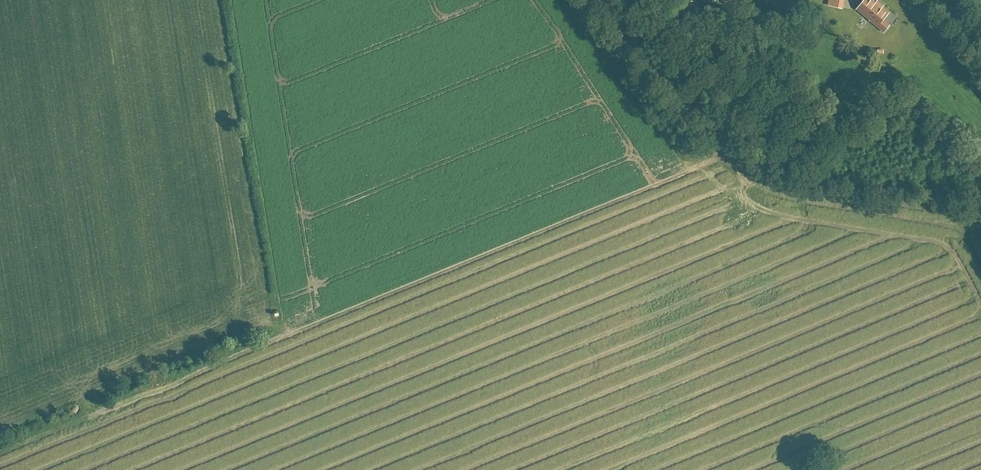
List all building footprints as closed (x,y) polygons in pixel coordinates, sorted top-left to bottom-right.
[(889,11),(875,0),(863,0),(856,8),(884,31),(890,24),(883,18),(889,11)]
